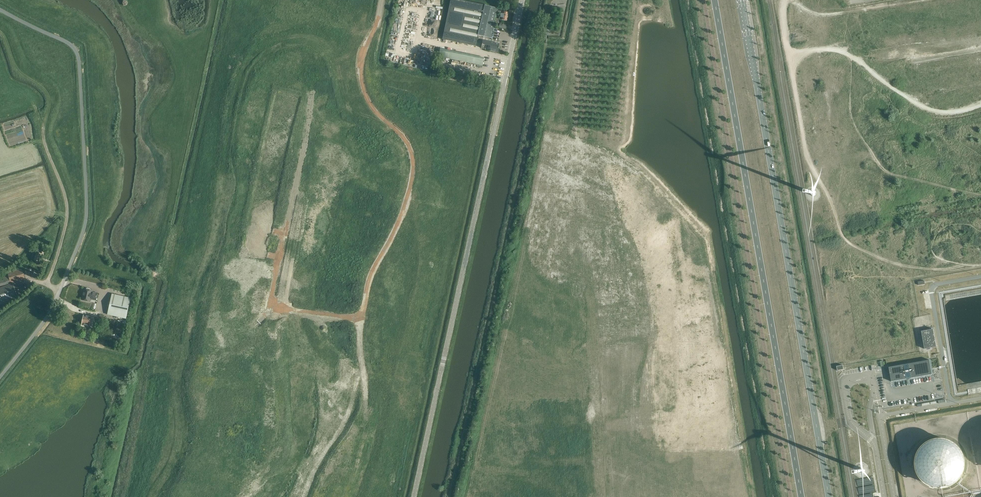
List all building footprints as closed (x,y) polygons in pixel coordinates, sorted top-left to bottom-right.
[(478,35),(491,38),(494,28),(493,28),(497,8),(461,0),(451,0),(442,39),(476,46),(478,35)] [(507,21),(508,12),(498,10),(497,13),(500,14),(500,15),(502,16),(501,20),(507,21)] [(498,47),(499,44),(483,40),(481,48),(485,49),(486,45),(489,46),(489,50),(498,52),(499,47),(498,47)] [(482,66),(484,58),(440,48),(439,56),(475,64),(474,67),(480,68),(481,65),(482,66)] [(43,258),(45,252),(37,250),(34,260),(40,262),(42,257),(43,258)] [(25,279),(23,269),(8,273),(0,275),(0,286),(7,284),(25,279)] [(15,300),(14,298),(26,293),(22,283),(15,287),(13,283),(0,288),(0,306),(15,300)] [(90,290),(90,289),(87,288),(86,289),(84,289),(83,295),(82,296),(82,298),(82,300),(90,301),(90,298),(96,300),(97,293),(93,292),(93,293),(91,292),(92,291),(90,290)] [(126,319),(131,298),(112,294),(107,315),(126,319)] [(696,311),(696,306),(674,306),(674,312),(677,312),(677,317),(685,317),(685,318),(690,318),(690,315),(693,315),(693,311),(696,311)] [(92,326),(94,317),(84,315),(82,324),(92,326)] [(933,329),(921,331),(924,349),(936,346),(933,329)] [(929,360),(889,367),(891,381),(907,379),(908,379),(908,380),(909,380),(909,379),(910,379),(910,378),(932,374),(929,360)] [(943,439),(931,441),(923,445),(917,452),(914,460),(914,469),(916,477),(921,484),(929,489),(937,491),(946,490),(954,486),(963,477),(965,468),(964,459),(959,448),(952,442),(943,439)]
